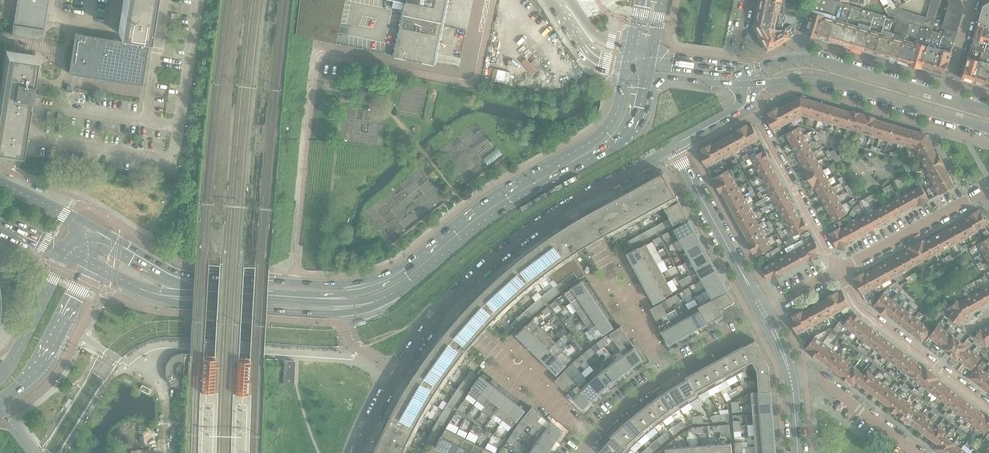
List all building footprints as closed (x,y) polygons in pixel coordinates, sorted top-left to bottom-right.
[(48,0),(17,0),(12,35),(42,39),(48,0)] [(298,34),(433,63),(436,63),(449,0),(301,0),(298,34)] [(807,6),(806,5),(806,6),(785,1),(778,0),(759,0),(758,8),(804,18),(807,6)] [(817,37),(823,16),(828,0),(809,0),(807,6),(804,18),(802,23),(800,32),(805,34),(817,37)] [(841,1),(836,0),(828,0),(823,16),(817,37),(829,40),(841,1)] [(949,2),(949,3),(948,8),(963,13),(965,6),(961,0),(952,0),(949,2)] [(149,22),(151,11),(152,5),(123,1),(120,17),(149,22)] [(850,11),(852,6),(840,2),(841,1),(829,40),(841,43),(850,12),(850,11)] [(985,5),(983,7),(978,22),(988,25),(988,2),(985,5)] [(887,13),(895,8),(893,4),(885,9),(887,13)] [(852,47),(859,22),(860,20),(861,15),(863,9),(852,6),(850,11),(850,12),(841,43),(852,47)] [(896,19),(898,12),(902,10),(900,6),(895,8),(887,13),(889,17),(896,19)] [(802,23),(804,18),(758,8),(754,25),(757,31),(767,26),(768,28),(769,27),(770,28),(777,29),(778,28),(784,29),(786,28),(789,25),(796,21),(802,23)] [(963,13),(948,8),(945,17),(960,21),(963,13)] [(863,50),(873,19),(875,13),(863,9),(861,15),(860,20),(866,21),(865,24),(859,22),(852,47),(863,50)] [(904,21),(907,11),(902,10),(898,12),(896,19),(897,19),(904,21)] [(933,29),(937,15),(927,12),(926,17),(931,18),(928,28),(933,29)] [(931,18),(926,17),(921,16),(919,25),(921,26),(928,28),(931,18)] [(147,37),(149,22),(120,17),(118,33),(127,34),(136,35),(135,42),(145,44),(146,37),(147,37)] [(960,21),(945,17),(942,27),(945,28),(957,32),(960,21)] [(886,57),(894,29),(891,28),(893,20),(886,18),(884,22),(875,54),(886,57)] [(875,54),(884,22),(873,19),(863,50),(875,54)] [(898,60),(904,39),(909,23),(909,22),(904,21),(897,19),(894,29),(886,57),(898,60)] [(791,37),(800,32),(802,23),(796,21),(789,25),(786,28),(784,29),(778,28),(777,29),(770,28),(769,27),(768,28),(767,26),(757,31),(760,36),(759,36),(767,51),(782,43),(782,42),(791,37)] [(978,22),(974,38),(986,41),(988,42),(988,25),(978,22)] [(928,46),(930,37),(933,29),(928,28),(921,26),(916,43),(909,64),(921,68),(921,67),(928,46)] [(955,37),(957,32),(945,28),(944,34),(955,37)] [(144,71),(146,56),(147,56),(147,51),(148,44),(145,44),(135,42),(75,33),(69,73),(123,82),(142,85),(144,71)] [(945,71),(953,46),(955,37),(944,34),(942,37),(939,50),(932,70),(941,73),(945,71)] [(932,70),(939,50),(942,37),(939,36),(938,39),(930,37),(928,46),(921,67),(932,70)] [(986,41),(974,38),(968,56),(981,60),(986,62),(986,60),(988,60),(988,42),(986,41)] [(909,64),(916,43),(904,39),(898,60),(909,64)] [(32,71),(35,55),(25,53),(27,45),(12,42),(10,51),(6,50),(3,66),(32,71)] [(974,83),(981,60),(968,56),(962,76),(964,80),(974,83)] [(540,62),(537,58),(531,63),(534,67),(540,62)] [(988,72),(988,63),(986,62),(981,60),(974,83),(985,86),(988,72)] [(31,78),(32,71),(3,66),(1,82),(32,87),(33,79),(31,78)] [(373,83),(365,73),(357,79),(360,84),(361,83),(371,95),(378,89),(373,83)] [(32,87),(1,82),(0,86),(0,98),(27,102),(29,94),(31,95),(32,87)] [(808,117),(813,100),(806,98),(806,97),(802,96),(802,97),(800,97),(799,97),(798,96),(794,98),(795,100),(792,101),(800,116),(802,115),(808,117)] [(27,102),(0,98),(0,114),(25,118),(27,102)] [(818,120),(823,103),(813,100),(808,117),(809,117),(808,121),(816,123),(817,120),(818,120)] [(800,116),(792,101),(783,106),(791,121),(800,116)] [(827,123),(832,106),(823,103),(818,120),(827,123)] [(791,121),(783,106),(779,108),(778,107),(773,109),(782,126),(791,121)] [(837,126),(842,109),(832,106),(827,123),(837,126)] [(782,126),(773,109),(768,112),(769,114),(765,116),(773,131),(776,136),(779,134),(777,129),(782,126)] [(846,128),(851,112),(842,109),(837,126),(846,128)] [(860,132),(865,114),(851,110),(851,112),(846,128),(860,132)] [(24,123),(25,118),(0,114),(0,130),(22,134),(24,123)] [(870,135),(875,119),(875,117),(865,114),(860,132),(870,135)] [(879,138),(884,121),(875,119),(870,135),(879,138)] [(888,141),(893,124),(884,121),(879,138),(888,141)] [(759,139),(753,127),(751,124),(747,126),(746,124),(741,127),(750,144),(759,139)] [(898,144),(903,127),(893,124),(888,141),(898,144)] [(804,135),(799,126),(786,134),(791,143),(804,135)] [(750,144),(741,127),(736,130),(737,131),(733,133),(741,149),(750,144)] [(908,147),(913,130),(903,127),(898,144),(908,147)] [(22,134),(0,130),(0,147),(9,148),(20,150),(22,134)] [(931,143),(928,139),(930,138),(928,134),(926,135),(926,134),(925,134),(924,133),(924,132),(920,130),(920,132),(913,130),(908,147),(906,151),(914,153),(916,151),(915,151),(931,143)] [(741,149),(733,133),(725,138),(733,153),(741,149)] [(809,144),(804,135),(791,143),(795,151),(809,144)] [(733,153),(725,138),(716,143),(724,158),(733,153)] [(724,158),(716,143),(712,145),(711,143),(706,146),(715,162),(724,158)] [(920,159),(935,151),(931,143),(915,151),(916,151),(920,159)] [(813,153),(809,144),(795,151),(800,160),(813,153)] [(846,152),(842,145),(838,148),(841,154),(846,152)] [(715,162),(706,146),(701,149),(702,150),(698,152),(706,167),(708,169),(711,168),(710,165),(715,162)] [(770,159),(765,149),(756,154),(750,158),(755,167),(769,160),(768,159),(770,159)] [(838,156),(834,149),(830,152),(831,154),(833,158),(838,156)] [(925,168),(941,159),(936,150),(935,151),(920,159),(925,168)] [(849,159),(846,152),(841,154),(845,161),(849,159)] [(818,161),(813,153),(800,160),(805,168),(818,161)] [(842,163),(838,156),(833,158),(833,159),(837,165),(842,163)] [(946,168),(941,159),(925,168),(930,177),(945,169),(946,168)] [(773,168),(770,163),(769,160),(755,167),(760,175),(773,168)] [(818,161),(805,168),(803,169),(808,178),(823,170),(818,161)] [(911,170),(907,163),(903,166),(906,172),(911,170)] [(778,177),(776,173),(773,168),(760,175),(765,184),(778,177)] [(717,187),(734,178),(729,169),(714,177),(716,181),(714,182),(717,187)] [(949,178),(947,173),(945,169),(930,177),(934,185),(949,178)] [(828,179),(823,170),(808,178),(813,187),(814,186),(828,179)] [(678,199),(667,180),(663,172),(597,207),(610,231),(612,234),(625,227),(638,220),(652,213),(664,206),(678,199)] [(783,185),(778,177),(765,184),(769,193),(783,185)] [(739,187),(734,178),(717,187),(720,192),(721,191),(723,195),(739,187)] [(954,186),(952,182),(949,178),(934,185),(939,194),(954,186)] [(832,187),(828,179),(814,186),(819,195),(832,187)] [(929,200),(924,191),(921,185),(919,182),(914,185),(916,188),(910,191),(917,204),(918,206),(929,200)] [(787,194),(785,189),(783,185),(769,193),(774,201),(787,194)] [(743,196),(739,187),(723,195),(728,204),(743,196)] [(837,197),(832,187),(819,195),(824,204),(837,197)] [(917,204),(910,191),(902,196),(908,209),(917,204)] [(792,203),(790,199),(787,194),(774,201),(779,210),(792,203)] [(748,204),(743,196),(728,204),(733,212),(748,204)] [(908,209),(902,196),(893,201),(900,214),(908,209)] [(842,205),(837,197),(824,204),(829,212),(842,205)] [(688,216),(679,201),(678,199),(664,206),(670,218),(673,224),(688,216)] [(900,214),(893,201),(884,205),(891,218),(900,214)] [(797,212),(794,206),(792,203),(779,210),(784,219),(797,212)] [(753,213),(748,204),(733,212),(738,221),(753,213)] [(847,214),(842,205),(829,212),(833,221),(847,214)] [(891,218),(884,205),(875,210),(882,223),(891,218)] [(610,231),(597,207),(580,218),(566,225),(560,230),(558,230),(573,253),(593,241),(610,231)] [(987,224),(979,209),(968,215),(969,217),(976,230),(987,224)] [(882,223),(875,210),(866,215),(874,228),(882,223)] [(801,220),(799,216),(797,212),(784,219),(788,227),(803,219),(801,220)] [(758,222),(753,213),(738,221),(743,230),(758,222)] [(874,228),(866,215),(858,219),(865,233),(874,228)] [(976,230),(969,217),(960,221),(969,237),(977,232),(976,230)] [(673,224),(670,218),(665,220),(669,227),(673,224)] [(808,229),(803,219),(788,227),(793,237),(808,229)] [(865,233),(858,219),(849,224),(856,238),(865,233)] [(669,227),(665,220),(660,223),(664,229),(669,227)] [(695,231),(689,220),(674,228),(679,239),(695,231)] [(969,237),(960,221),(952,226),(960,241),(969,237)] [(762,230),(758,222),(743,230),(747,239),(762,230)] [(664,229),(660,223),(658,224),(656,226),(659,232),(664,229)] [(856,238),(849,224),(841,229),(848,242),(856,238)] [(659,232),(656,226),(651,228),(654,235),(659,232)] [(960,241),(952,226),(943,231),(951,246),(960,241)] [(848,242),(841,229),(840,227),(829,233),(838,250),(849,244),(848,242)] [(654,235),(651,228),(646,231),(650,237),(654,235)] [(573,253),(558,230),(556,232),(552,235),(542,242),(526,253),(516,261),(501,274),(492,282),(478,295),(473,301),(492,320),(494,322),(509,309),(520,298),(535,285),(550,274),(573,257),(575,256),(573,253)] [(750,248),(767,239),(762,230),(747,239),(749,242),(747,243),(750,248)] [(650,237),(646,231),(644,232),(641,233),(645,240),(650,237)] [(701,241),(695,231),(679,239),(685,249),(701,241)] [(951,246),(943,231),(934,236),(943,251),(951,246)] [(671,236),(668,232),(662,235),(664,240),(671,236)] [(645,240),(641,233),(637,236),(640,242),(645,240)] [(821,252),(814,239),(811,234),(808,236),(810,241),(805,244),(813,259),(819,255),(818,254),(821,252)] [(640,242),(637,236),(632,239),(635,245),(640,242)] [(662,241),(659,236),(653,240),(655,245),(662,241)] [(943,251),(934,236),(926,240),(934,255),(943,251)] [(988,249),(988,237),(978,243),(983,252),(988,249)] [(635,245),(632,239),(627,241),(630,248),(635,245)] [(772,248),(767,239),(750,248),(753,253),(755,252),(757,256),(772,248)] [(934,255),(926,240),(925,239),(916,243),(925,260),(934,255)] [(706,251),(701,241),(685,249),(690,259),(706,251)] [(925,260),(916,243),(907,248),(908,250),(916,265),(925,260)] [(633,263),(652,253),(646,244),(628,254),(633,263)] [(813,259),(805,244),(796,249),(804,262),(806,260),(807,262),(813,259)] [(804,262),(796,249),(788,253),(795,267),(804,262)] [(916,265),(908,250),(898,255),(906,270),(916,265)] [(712,261),(710,257),(706,251),(690,259),(696,269),(712,261)] [(638,273),(657,263),(652,253),(633,263),(638,273)] [(795,267),(788,253),(779,258),(786,271),(795,267)] [(906,270),(898,255),(891,259),(899,274),(906,270)] [(573,257),(550,274),(558,284),(562,281),(566,278),(570,275),(575,281),(580,277),(585,274),(581,269),(573,257)] [(786,271),(779,258),(770,263),(778,278),(784,274),(783,273),(786,271)] [(899,274),(891,259),(882,264),(890,279),(899,274)] [(717,271),(712,261),(696,269),(701,279),(717,271)] [(644,282),(662,272),(657,263),(638,273),(644,282)] [(778,278),(770,263),(761,268),(768,281),(771,279),(772,281),(778,278)] [(890,279),(882,264),(873,269),(881,284),(890,279)] [(881,284),(873,269),(865,273),(873,289),(881,284)] [(722,281),(717,271),(701,279),(707,289),(722,281)] [(649,292),(667,282),(662,272),(644,282),(649,292)] [(873,289),(865,273),(864,272),(853,278),(862,295),(873,289)] [(575,281),(570,275),(566,278),(570,284),(575,281)] [(692,282),(688,275),(680,280),(679,280),(682,287),(687,284),(692,282)] [(962,285),(972,279),(969,275),(959,280),(962,285)] [(570,284),(566,278),(562,281),(566,287),(570,284)] [(566,287),(562,281),(558,284),(562,290),(566,287)] [(571,302),(589,290),(582,281),(565,292),(571,302)] [(728,290),(722,281),(707,289),(712,299),(728,290)] [(673,292),(667,282),(649,292),(654,302),(673,292)] [(562,290),(558,284),(553,287),(558,293),(562,290)] [(558,293),(553,287),(550,290),(554,296),(557,294),(558,293)] [(692,294),(689,287),(684,290),(687,296),(692,294)] [(554,296),(550,290),(545,294),(550,300),(554,296)] [(578,311),(595,300),(589,290),(571,302),(578,311)] [(720,309),(734,301),(728,290),(712,299),(699,306),(698,304),(697,304),(707,323),(723,314),(720,309)] [(850,306),(842,290),(838,292),(837,291),(832,294),(841,311),(850,306)] [(988,303),(981,290),(972,295),(979,307),(988,303)] [(881,313),(891,299),(883,293),(874,305),(876,307),(875,308),(881,313)] [(550,300),(545,294),(543,296),(541,297),(546,303),(550,300)] [(841,311),(832,294),(827,296),(828,298),(824,300),(832,315),(841,311)] [(678,302),(674,295),(670,298),(673,304),(678,302)] [(979,307),(972,295),(963,300),(970,312),(979,307)] [(546,303),(541,297),(537,300),(542,306),(545,304),(546,303)] [(673,304),(670,298),(665,300),(668,307),(673,304)] [(890,317),(899,305),(891,299),(881,313),(887,317),(888,315),(890,317)] [(542,306),(537,300),(534,304),(538,309),(542,306)] [(553,309),(559,304),(555,300),(550,305),(553,309)] [(584,320),(601,308),(595,300),(578,311),(584,320)] [(832,315),(824,300),(815,305),(824,320),(832,315)] [(970,312),(963,300),(959,302),(955,300),(950,306),(954,308),(965,317),(968,313),(970,312)] [(478,336),(492,320),(473,301),(457,318),(442,336),(463,352),(478,336)] [(670,319),(661,303),(656,305),(650,308),(659,325),(670,319)] [(538,309),(534,304),(530,307),(535,313),(538,309)] [(707,323),(697,304),(688,310),(698,328),(707,323)] [(824,320),(815,305),(807,309),(815,325),(824,320)] [(898,323),(907,311),(899,305),(890,317),(898,323)] [(535,313),(530,307),(528,308),(526,310),(531,316),(535,313)] [(545,316),(551,311),(547,307),(542,311),(545,316)] [(590,329),(607,317),(601,308),(584,320),(590,329)] [(965,317),(954,308),(947,316),(959,325),(965,317)] [(815,325),(807,309),(803,311),(802,310),(797,313),(806,330),(815,325)] [(531,316),(526,310),(522,314),(527,319),(529,318),(531,316)] [(698,328),(688,310),(678,315),(688,333),(698,328)] [(851,331),(861,319),(862,318),(853,311),(848,318),(845,323),(843,325),(851,331)] [(906,330),(915,317),(907,311),(898,323),(906,330)] [(806,330),(797,313),(792,315),(793,317),(789,319),(797,335),(806,330)] [(527,319),(522,314),(518,317),(524,323),(527,319)] [(553,322),(557,319),(554,315),(548,320),(551,324),(553,322)] [(688,333),(678,315),(670,319),(680,338),(688,333)] [(524,323),(518,317),(515,321),(520,326),(524,323)] [(596,338),(613,327),(607,317),(590,329),(596,338)] [(914,336),(923,323),(915,317),(906,330),(914,336)] [(526,342),(541,328),(532,319),(519,333),(518,334),(526,342)] [(680,338),(670,319),(659,325),(669,344),(680,338)] [(859,337),(868,325),(861,319),(851,331),(859,337)] [(520,326),(515,321),(511,324),(516,330),(520,326)] [(927,335),(931,329),(923,323),(914,336),(922,341),(927,335)] [(867,343),(876,331),(868,325),(859,337),(867,343)] [(937,343),(946,331),(938,325),(929,336),(937,343)] [(988,325),(980,330),(980,329),(974,337),(987,346),(988,344),(988,325)] [(631,341),(621,326),(615,330),(609,333),(620,349),(631,341)] [(567,332),(563,327),(559,330),(564,335),(567,332)] [(533,350),(548,335),(541,328),(526,342),(533,350)] [(875,350),(884,337),(876,331),(867,343),(875,350)] [(961,339),(957,336),(956,338),(946,331),(937,343),(943,348),(942,348),(950,354),(953,356),(963,344),(964,342),(961,339)] [(541,357),(556,343),(548,335),(533,350),(541,357)] [(570,344),(575,339),(570,335),(565,340),(570,344)] [(463,352),(442,336),(430,352),(419,368),(415,374),(404,392),(395,407),(391,415),(384,430),(408,442),(411,443),(418,430),(420,425),(425,416),(433,403),(441,390),(442,388),(449,379),(457,367),(461,362),(466,355),(463,352)] [(813,356),(823,343),(815,336),(806,348),(808,350),(807,351),(813,356)] [(609,343),(605,337),(600,340),(605,346),(609,343)] [(883,355),(892,343),(884,337),(875,350),(883,355)] [(605,346),(600,340),(596,343),(600,349),(605,346)] [(769,366),(764,356),(755,340),(744,346),(754,365),(757,370),(758,387),(759,389),(759,391),(770,390),(771,390),(771,388),(771,386),(769,366)] [(642,359),(631,341),(620,349),(633,366),(642,359)] [(549,365),(564,350),(556,343),(541,357),(549,365)] [(821,360),(830,348),(823,343),(813,356),(818,360),(819,359),(821,360)] [(891,362),(900,349),(892,343),(883,355),(891,362)] [(964,363),(973,352),(964,345),(963,344),(953,356),(957,359),(957,358),(964,363)] [(754,365),(744,346),(735,350),(746,370),(754,365)] [(595,353),(591,347),(586,351),(591,356),(595,353)] [(829,366),(839,354),(830,348),(821,360),(829,366)] [(633,366),(620,349),(612,355),(624,372),(633,366)] [(898,368),(908,356),(900,349),(891,362),(898,368)] [(557,373),(571,358),(564,350),(549,365),(557,373)] [(746,370),(735,350),(726,355),(736,375),(746,370)] [(972,370),(981,358),(973,352),(964,363),(972,370)] [(837,372),(846,360),(839,354),(829,366),(837,372)] [(581,365),(586,361),(581,355),(576,359),(572,363),(577,368),(581,365)] [(624,372),(612,355),(606,359),(603,362),(616,379),(624,372)] [(736,375),(726,355),(716,361),(727,380),(736,375)] [(906,374),(916,362),(908,356),(898,368),(906,374)] [(844,380),(854,366),(846,360),(837,372),(839,374),(838,376),(844,380)] [(727,380),(716,361),(707,366),(717,385),(727,380)] [(616,379),(603,362),(594,370),(607,385),(616,379)] [(914,380),(923,367),(916,362),(906,374),(914,380)] [(573,372),(577,368),(572,363),(564,371),(569,376),(573,372)] [(977,384),(987,372),(978,365),(974,371),(968,378),(977,384)] [(717,385),(707,366),(697,371),(708,390),(717,385)] [(856,381),(862,373),(854,366),(844,380),(850,384),(851,383),(853,385),(856,381)] [(922,386),(932,372),(924,366),(923,367),(914,380),(922,386)] [(607,385),(594,370),(590,373),(587,376),(585,377),(599,393),(607,385)] [(866,389),(875,377),(867,370),(864,374),(863,373),(862,373),(856,381),(857,382),(866,389)] [(477,375),(470,371),(467,375),(474,379),(477,375)] [(577,385),(569,376),(564,371),(559,376),(555,380),(569,394),(577,385)] [(708,390),(697,371),(687,376),(688,378),(699,397),(700,397),(699,395),(708,390)] [(930,392),(939,380),(940,378),(932,372),(922,386),(930,392)] [(988,384),(988,374),(987,372),(977,384),(985,390),(988,384)] [(599,393),(585,377),(581,373),(573,380),(577,385),(591,400),(599,393)] [(474,379),(467,375),(464,379),(471,383),(474,379)] [(477,400),(490,383),(481,376),(468,393),(477,400)] [(874,395),(883,383),(875,377),(866,389),(874,395)] [(699,397),(688,378),(678,384),(688,400),(690,403),(699,397)] [(471,383),(464,379),(463,380),(462,383),(468,387),(469,385),(471,383)] [(938,398),(947,386),(939,380),(930,392),(928,395),(930,397),(929,398),(934,402),(937,398),(938,398)] [(468,387),(462,383),(459,386),(459,387),(465,392),(468,387)] [(486,406),(499,390),(490,383),(477,400),(486,406)] [(882,401),(891,389),(883,383),(874,395),(882,401)] [(148,394),(151,389),(142,384),(139,390),(148,394)] [(688,400),(678,384),(675,386),(669,390),(681,408),(690,403),(688,400)] [(591,400),(577,385),(569,394),(583,408),(591,400)] [(946,404),(955,392),(947,386),(938,398),(946,404)] [(465,392),(459,387),(456,391),(462,396),(465,392)] [(740,393),(736,387),(732,389),(735,396),(740,393)] [(735,396),(732,389),(727,392),(730,398),(735,396)] [(889,407),(899,395),(891,389),(882,401),(889,407)] [(495,413),(507,396),(499,390),(486,406),(495,413)] [(681,408),(669,390),(666,392),(659,396),(672,414),(681,408)] [(772,401),(771,390),(770,390),(759,391),(751,391),(752,403),(772,401)] [(462,396),(456,391),(453,396),(459,400),(462,396)] [(953,410),(963,398),(955,392),(946,404),(953,410)] [(896,414),(907,401),(899,395),(889,407),(888,408),(896,414)] [(458,401),(459,400),(453,396),(452,397),(450,400),(456,404),(458,401)] [(506,416),(516,403),(507,396),(495,413),(503,419),(506,416)] [(672,414),(659,396),(656,398),(650,403),(663,421),(672,414)] [(961,416),(971,404),(963,398),(953,410),(961,416)] [(454,408),(456,404),(450,400),(449,401),(447,404),(454,408)] [(773,412),(772,401),(752,403),(753,414),(773,412)] [(904,420),(905,419),(915,407),(907,401),(896,414),(904,420)] [(462,412),(466,406),(461,403),(458,409),(462,412)] [(512,426),(525,410),(516,403),(506,416),(503,419),(512,426)] [(663,421),(650,403),(647,405),(641,410),(645,416),(654,427),(663,421)] [(451,413),(454,408),(447,404),(445,409),(451,413)] [(973,416),(978,410),(971,404),(961,416),(968,422),(973,416)] [(547,419),(532,407),(528,412),(523,417),(529,422),(539,429),(547,419)] [(913,425),(920,416),(922,413),(915,407),(905,419),(913,425)] [(448,417),(451,413),(445,409),(444,410),(442,413),(448,417)] [(654,427),(645,416),(641,410),(638,412),(632,417),(646,434),(647,433),(650,437),(656,433),(653,429),(654,427)] [(976,428),(985,416),(986,415),(978,410),(973,416),(968,422),(976,428)] [(457,421),(461,415),(456,412),(452,418),(457,421)] [(774,423),(773,412),(753,414),(745,414),(746,425),(754,425),(774,423)] [(448,417),(442,413),(440,416),(439,417),(446,422),(448,417)] [(921,431),(930,419),(926,416),(922,413),(920,416),(913,425),(921,431)] [(988,429),(988,416),(987,414),(986,415),(985,416),(976,428),(975,429),(979,432),(980,430),(985,434),(988,429)] [(443,426),(446,422),(439,417),(437,422),(443,426)] [(523,431),(529,422),(523,417),(520,422),(517,426),(523,431)] [(646,434),(632,417),(629,420),(623,425),(638,441),(646,434)] [(563,431),(547,419),(539,429),(556,441),(563,431)] [(929,437),(938,425),(930,419),(921,431),(929,437)] [(686,426),(682,420),(678,423),(682,429),(686,426)] [(441,430),(443,426),(437,422),(434,427),(441,430)] [(682,429),(678,423),(673,426),(677,432),(682,429)] [(774,434),(774,423),(754,425),(754,435),(774,434)] [(731,437),(730,430),(729,424),(718,425),(719,431),(719,432),(720,432),(721,437),(731,437)] [(638,441),(623,425),(621,426),(615,433),(630,448),(638,441)] [(943,435),(946,431),(938,425),(929,437),(938,444),(939,444),(945,436),(944,436),(943,435)] [(520,435),(523,431),(517,426),(514,431),(510,436),(516,440),(520,435)] [(438,435),(441,430),(434,427),(432,431),(438,435)] [(447,452),(456,434),(446,428),(437,445),(436,447),(447,452)] [(556,441),(539,429),(533,437),(550,449),(556,441)] [(408,442),(384,430),(381,436),(375,449),(373,452),(403,452),(408,442)] [(670,438),(665,432),(661,436),(666,441),(670,438)] [(615,433),(612,435),(613,437),(608,442),(620,452),(628,452),(632,449),(630,448),(615,433)] [(466,438),(456,434),(447,452),(448,452),(459,452),(466,438)] [(775,444),(774,434),(754,435),(755,446),(775,444)] [(513,445),(516,440),(510,436),(507,441),(513,445)] [(666,441),(661,436),(657,439),(661,445),(666,441)] [(953,443),(945,436),(939,444),(936,448),(938,450),(937,451),(939,452),(946,452),(953,443)] [(533,437),(530,442),(526,447),(536,452),(547,452),(550,449),(533,437)] [(475,443),(466,438),(459,452),(471,452),(475,443)] [(661,445),(657,439),(653,442),(658,448),(661,445)] [(677,448),(673,448),(672,441),(672,440),(665,446),(665,449),(666,452),(677,452),(677,448)] [(608,442),(607,444),(600,451),(602,452),(620,452),(608,442)] [(658,448),(653,442),(649,445),(654,451),(658,448)] [(485,448),(475,443),(471,452),(483,452),(485,448)] [(731,443),(720,444),(720,452),(732,452),(731,443)] [(961,449),(953,443),(946,452),(958,452),(961,449)] [(720,444),(709,445),(710,452),(720,452),(720,444)] [(775,444),(755,446),(756,452),(776,452),(775,444)]
